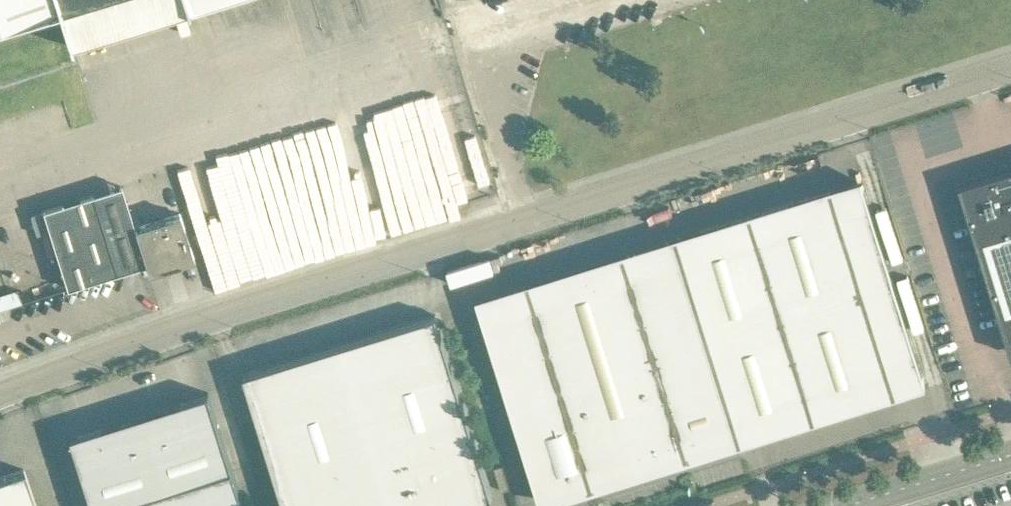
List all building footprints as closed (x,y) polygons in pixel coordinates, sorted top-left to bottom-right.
[(60,7),(72,46),(219,0),(0,0),(0,26),(60,7)] [(959,184),(1007,338),(1010,353),(1010,168),(959,184)] [(643,469),(686,455),(685,451),(888,388),(858,292),(893,281),(864,187),(862,181),(861,182),(862,185),(626,259),(624,255),(528,285),(529,289),(480,304),(480,302),(478,303),(539,499),(541,498),(540,496),(589,481),(590,485),(634,472),(632,467),(641,465),(642,465),(643,469)] [(179,211),(135,225),(122,185),(89,195),(31,214),(37,233),(51,229),(68,286),(146,262),(147,266),(192,252),(179,211)] [(1,304),(37,296),(34,283),(0,290),(0,299),(1,304)] [(285,505),(342,488),(348,505),(448,505),(486,494),(488,498),(492,496),(436,314),(431,315),(432,318),(250,375),(249,372),(244,373),(285,505)] [(205,394),(206,397),(77,437),(76,434),(72,435),(94,505),(245,505),(209,392),(205,394)] [(24,469),(0,477),(0,505),(36,505),(24,469)]
